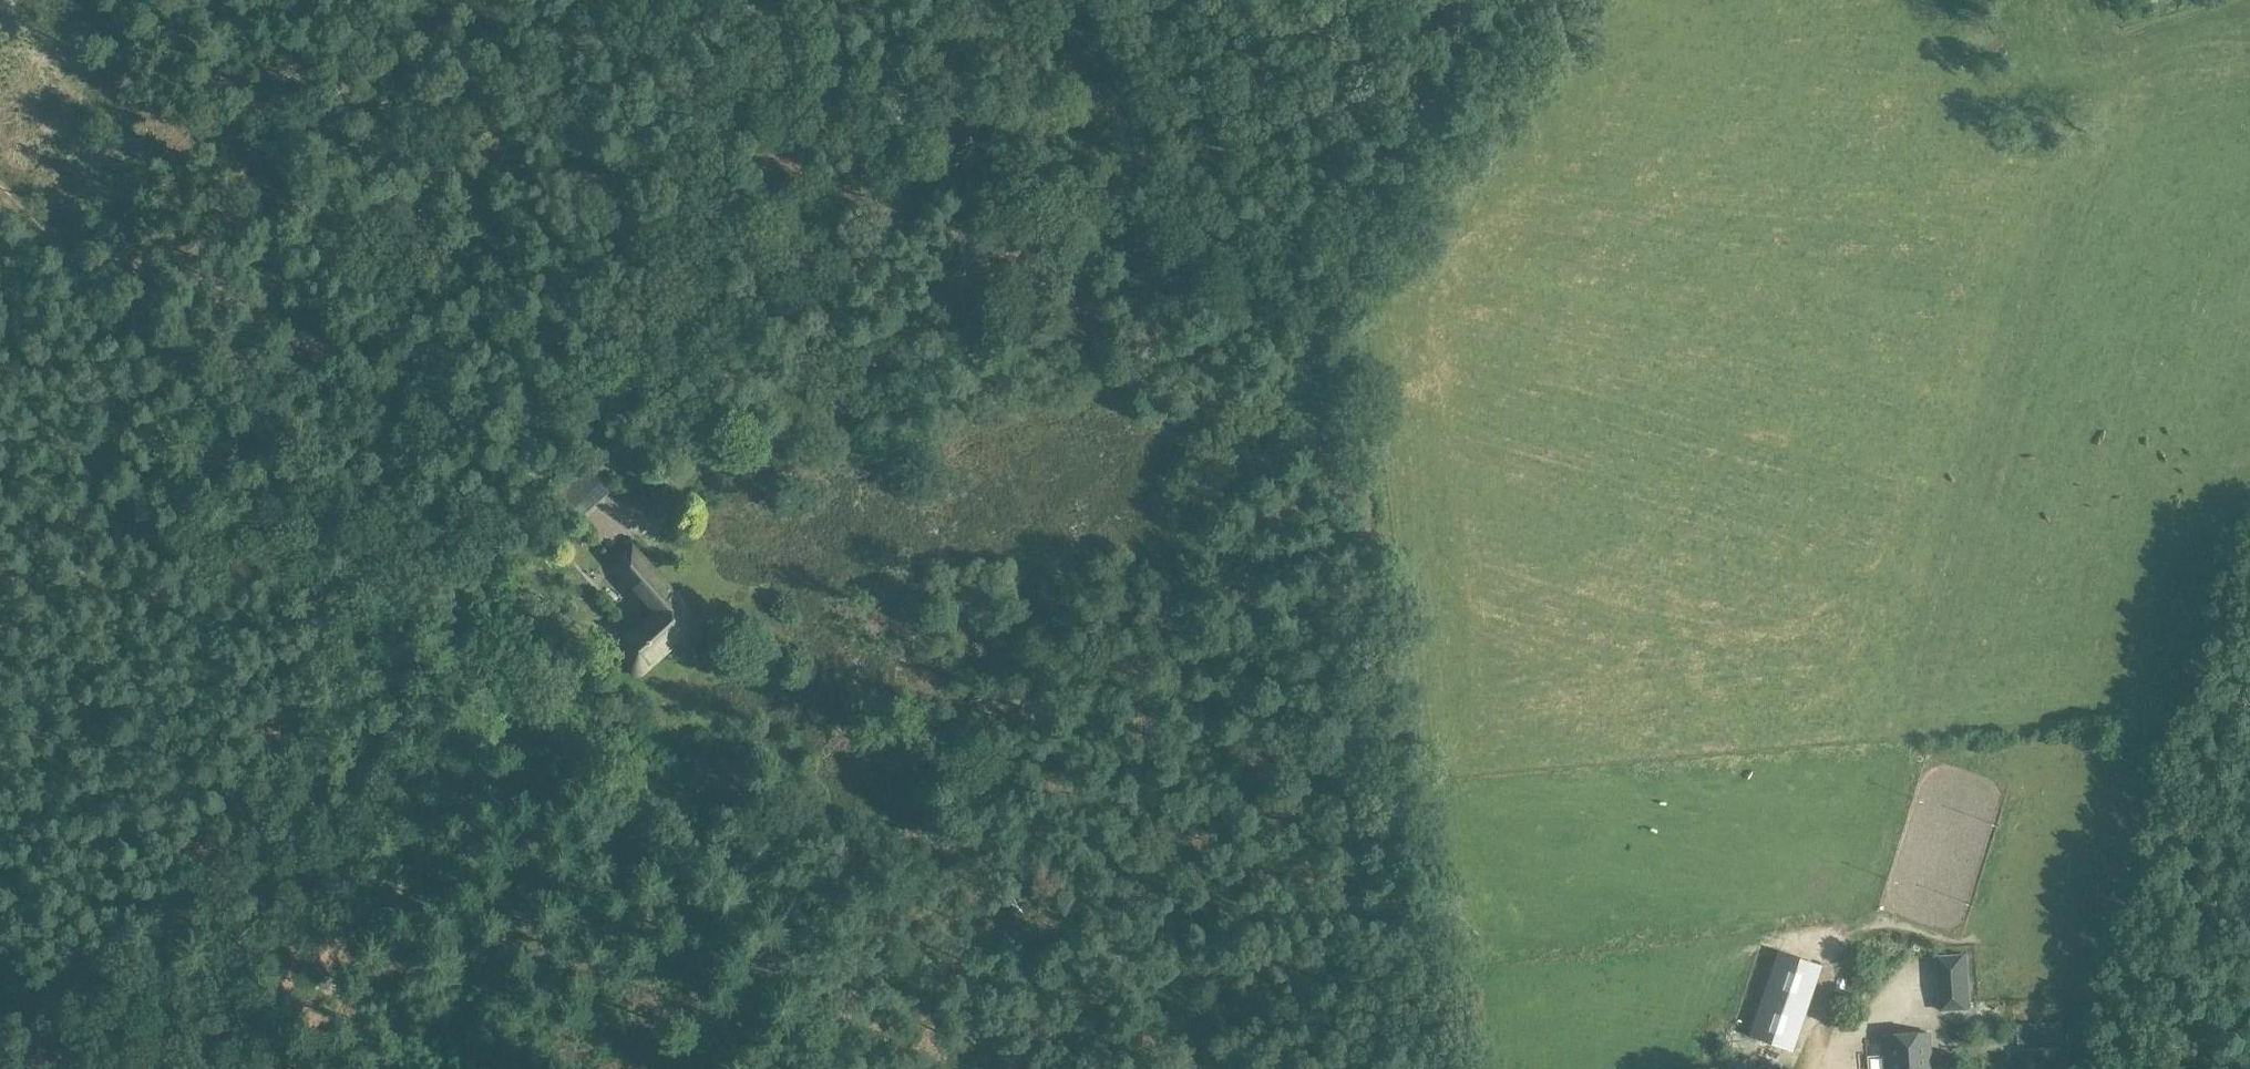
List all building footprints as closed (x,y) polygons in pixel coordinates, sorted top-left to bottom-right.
[(583,518),(605,498),(581,471),(559,491),(583,518)] [(626,640),(631,666),(632,670),(634,672),(636,674),(637,674),(639,674),(641,674),(643,673),(698,624),(636,549),(615,566),(654,614),(626,640)] [(1822,965),(1778,953),(1750,1036),(1793,1051),(1822,965)] [(1937,957),(1941,1011),(1971,1009),(1967,955),(1937,957)] [(1931,1068),(1929,1035),(1885,1037),(1887,1068),(1930,1068),(1931,1068)]
